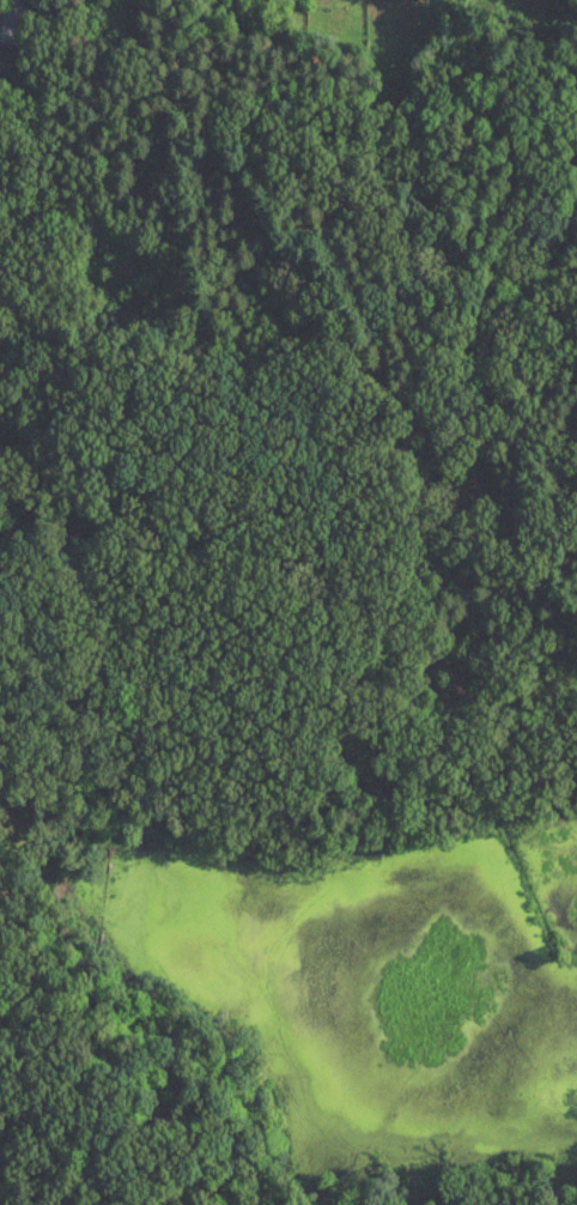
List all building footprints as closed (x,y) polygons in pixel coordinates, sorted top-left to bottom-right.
[(0,41),(0,64),(13,65),(15,42),(0,41)]
